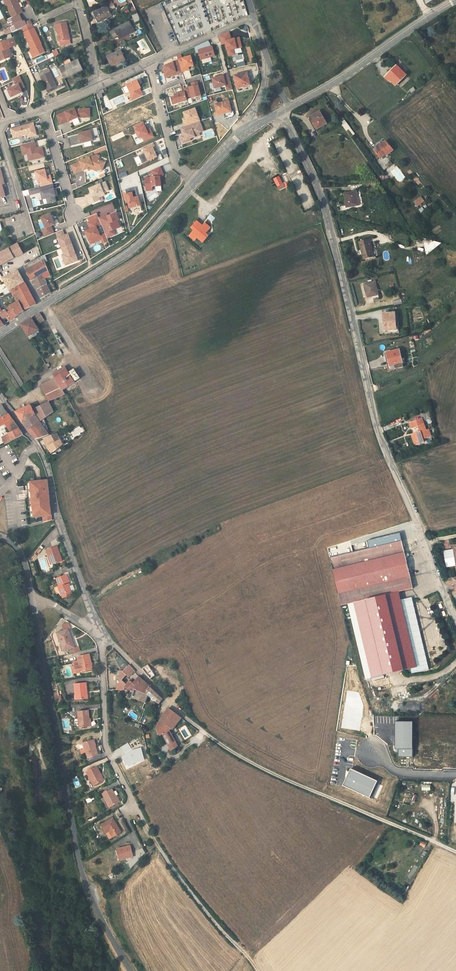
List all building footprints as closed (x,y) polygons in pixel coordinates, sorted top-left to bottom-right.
[(12,17),(23,12),(17,0),(5,0),(12,17)] [(108,8),(95,15),(100,24),(112,17),(108,8)] [(11,27),(13,32),(22,28),(30,24),(29,21),(24,23),(20,14),(7,19),(9,23),(14,21),(16,25),(11,27)] [(135,15),(130,17),(133,24),(138,21),(135,15)] [(130,22),(116,28),(119,35),(121,38),(135,31),(130,22)] [(22,28),(25,33),(35,28),(32,23),(30,24),(22,28)] [(66,23),(57,25),(61,45),(70,43),(66,23)] [(31,48),(35,56),(46,51),(42,43),(43,43),(35,27),(35,28),(25,33),(24,33),(31,48)] [(230,31),(220,36),(222,45),(226,44),(229,56),(236,55),(235,50),(243,48),(240,37),(232,39),(230,31)] [(0,44),(0,62),(11,57),(8,48),(16,45),(13,38),(0,44)] [(199,51),(208,49),(206,43),(194,48),(196,54),(200,53),(199,51)] [(208,49),(199,51),(200,53),(202,60),(215,57),(213,48),(208,49)] [(120,53),(113,56),(111,52),(105,55),(111,68),(125,62),(120,53)] [(18,62),(25,61),(23,54),(17,55),(18,62)] [(181,54),(177,55),(182,72),(190,71),(189,68),(195,66),(192,56),(183,58),(181,54)] [(79,59),(61,68),(65,77),(84,68),(79,59)] [(164,67),(166,78),(182,74),(178,61),(175,62),(164,67)] [(391,74),(388,78),(397,86),(407,75),(397,66),(396,68),(394,67),(390,72),(391,74)] [(48,68),(40,72),(48,90),(57,86),(48,68)] [(238,89),(251,86),(247,73),(235,77),(238,89)] [(228,74),(212,78),(215,89),(226,86),(227,91),(232,90),(228,74)] [(13,79),(16,86),(22,83),(19,76),(13,79)] [(144,96),(138,79),(127,84),(131,93),(130,98),(132,101),(144,96)] [(192,99),(202,96),(198,82),(191,83),(192,87),(185,88),(187,97),(191,96),(192,99)] [(16,86),(8,89),(12,98),(23,93),(19,85),(16,86)] [(188,101),(185,92),(175,94),(175,96),(170,97),(173,105),(188,101)] [(218,116),(232,113),(229,102),(215,105),(218,116)] [(75,108),(56,115),(60,125),(79,118),(91,118),(91,108),(75,108)] [(196,109),(184,113),(186,118),(187,121),(184,122),(186,127),(181,129),(183,133),(184,133),(185,135),(184,136),(181,137),(183,143),(191,140),(190,139),(196,137),(195,135),(200,133),(204,131),(196,109)] [(316,130),(325,125),(317,113),(308,118),(316,130)] [(344,119),(340,123),(352,137),(356,134),(344,119)] [(140,138),(143,137),(145,141),(154,137),(150,128),(147,130),(144,122),(134,126),(140,138)] [(33,123),(10,129),(13,139),(27,135),(28,138),(37,135),(33,123)] [(92,130),(93,137),(100,135),(98,127),(91,129),(91,131),(92,130)] [(91,131),(80,133),(80,135),(82,143),(94,140),(93,137),(92,130),(91,131)] [(82,143),(80,135),(70,137),(71,145),(82,143)] [(35,142),(21,146),(23,155),(27,154),(29,161),(45,157),(43,147),(37,148),(35,142)] [(389,155),(394,151),(386,142),(381,147),(381,146),(375,151),(382,159),(387,154),(389,155)] [(143,147),(149,161),(158,157),(154,148),(156,148),(153,143),(143,147)] [(97,154),(71,165),(74,175),(91,167),(93,171),(98,172),(99,170),(103,171),(106,163),(99,160),(101,156),(97,154)] [(145,178),(146,191),(152,190),(152,187),(156,186),(157,187),(161,186),(160,177),(164,175),(163,172),(160,167),(152,171),(152,172),(155,177),(145,178)] [(45,170),(35,172),(38,183),(40,182),(41,187),(53,184),(52,179),(48,180),(45,170)] [(279,176),(273,179),(277,187),(283,184),(279,176)] [(106,182),(89,189),(93,198),(95,203),(101,201),(100,198),(106,195),(105,193),(110,191),(106,182)] [(53,184),(29,191),(30,196),(41,193),(43,200),(47,199),(48,204),(57,202),(56,197),(57,197),(53,184)] [(133,192),(126,194),(130,209),(141,206),(139,196),(134,198),(133,192)] [(354,207),(353,193),(341,195),(342,208),(354,207)] [(421,198),(415,202),(418,206),(424,202),(421,198)] [(99,218),(108,239),(117,235),(115,231),(121,228),(119,221),(120,220),(117,213),(109,216),(108,214),(99,218)] [(51,214),(41,218),(45,228),(46,229),(52,226),(55,225),(51,214)] [(103,244),(109,242),(105,235),(102,236),(97,227),(101,225),(98,218),(87,223),(90,229),(85,232),(91,245),(101,240),(103,244)] [(204,242),(209,236),(205,233),(210,227),(205,223),(203,225),(197,221),(192,227),(194,229),(189,235),(194,239),(197,237),(204,242)] [(46,229),(45,228),(42,229),(45,237),(55,233),(52,226),(46,229)] [(64,230),(56,233),(64,254),(63,255),(67,267),(80,262),(69,234),(65,235),(64,230)] [(365,259),(373,257),(370,239),(361,241),(365,259)] [(426,257),(442,244),(423,239),(426,257)] [(18,243),(9,249),(14,259),(23,254),(18,243)] [(0,253),(0,264),(1,266),(14,259),(9,249),(0,253)] [(32,287),(34,286),(40,301),(56,291),(42,257),(28,265),(31,269),(25,273),(32,287)] [(11,293),(18,303),(19,302),(25,311),(34,307),(35,306),(18,271),(2,280),(11,293)] [(374,298),(380,297),(376,281),(364,284),(367,296),(372,295),(372,296),(372,297),(373,297),(374,297),(374,298)] [(20,314),(24,312),(18,303),(11,307),(13,310),(8,313),(12,320),(20,314)] [(385,329),(397,329),(396,312),(385,312),(385,329)] [(41,314),(35,317),(37,320),(34,321),(38,328),(46,323),(41,314)] [(33,319),(21,326),(28,338),(40,331),(38,328),(34,321),(33,319)] [(389,366),(403,363),(401,350),(388,353),(388,356),(387,356),(389,366)] [(65,365),(53,373),(55,377),(63,390),(76,382),(65,365)] [(48,403),(57,399),(66,395),(63,390),(55,377),(42,386),(48,403)] [(53,414),(48,403),(36,409),(35,406),(32,408),(31,406),(17,413),(29,432),(44,421),(53,414)] [(9,414),(5,408),(3,405),(0,406),(0,419),(9,414)] [(0,419),(0,427),(6,424),(12,433),(19,429),(19,428),(15,424),(12,419),(9,414),(0,419)] [(422,418),(411,423),(413,428),(419,426),(421,432),(415,434),(417,439),(414,440),(416,445),(425,442),(424,440),(426,440),(425,438),(432,436),(429,429),(427,430),(422,418)] [(48,435),(44,421),(29,432),(32,437),(34,440),(48,435)] [(12,433),(9,435),(12,440),(23,434),(19,429),(12,433)] [(5,444),(11,441),(8,435),(2,437),(5,444)] [(56,435),(44,439),(47,445),(46,446),(51,454),(63,446),(56,435)] [(49,480),(32,482),(33,490),(29,490),(30,499),(32,499),(33,503),(31,503),(31,511),(35,510),(36,517),(52,515),(51,508),(50,508),(49,501),(51,501),(49,480)] [(412,541),(417,540),(413,526),(408,527),(412,541)] [(414,591),(400,535),(358,546),(359,552),(330,560),(342,608),(348,606),(365,682),(423,669),(408,603),(402,604),(400,594),(414,591)] [(49,560),(50,559),(53,567),(62,564),(57,548),(46,552),(49,560)] [(447,567),(455,565),(455,555),(455,549),(445,551),(447,567)] [(67,578),(56,583),(62,599),(72,595),(68,587),(70,587),(67,578)] [(69,631),(59,634),(63,652),(71,650),(69,640),(71,640),(69,631)] [(77,667),(72,668),(73,674),(79,674),(91,671),(88,656),(75,660),(77,667)] [(151,671),(156,668),(154,665),(148,666),(142,671),(150,681),(155,677),(151,671)] [(133,690),(148,698),(150,687),(140,678),(134,685),(129,682),(127,685),(122,682),(127,676),(130,679),(136,673),(129,667),(118,679),(121,682),(116,692),(125,692),(125,690),(132,694),(133,690)] [(84,685),(72,687),(74,703),(85,701),(84,694),(85,694),(84,685)] [(148,698),(158,705),(162,700),(157,695),(150,687),(148,698)] [(146,704),(148,698),(133,690),(132,694),(130,697),(146,704)] [(171,731),(172,732),(181,720),(168,711),(165,715),(157,731),(160,737),(163,736),(171,753),(178,749),(169,733),(171,731)] [(88,713),(77,715),(79,731),(90,730),(88,713)] [(412,758),(413,723),(395,723),(394,750),(396,750),(397,750),(397,754),(397,758),(412,758)] [(93,743),(82,746),(85,761),(97,758),(93,743)] [(131,750),(128,745),(121,749),(125,754),(131,750)] [(126,768),(144,762),(140,750),(131,753),(132,756),(123,759),(126,768)] [(371,799),(378,782),(352,770),(344,787),(371,799)] [(95,773),(84,779),(91,793),(101,787),(97,781),(98,780),(95,773)] [(111,796),(101,801),(107,814),(117,809),(111,796)] [(111,825),(99,832),(107,846),(118,840),(111,825)] [(127,850),(113,855),(117,865),(124,863),(125,861),(130,858),(127,850)] [(62,876),(63,878),(65,878),(67,878),(68,877),(70,876),(70,874),(70,872),(69,871),(67,870),(65,869),(63,870),(62,871),(61,873),(61,875),(62,876)]
